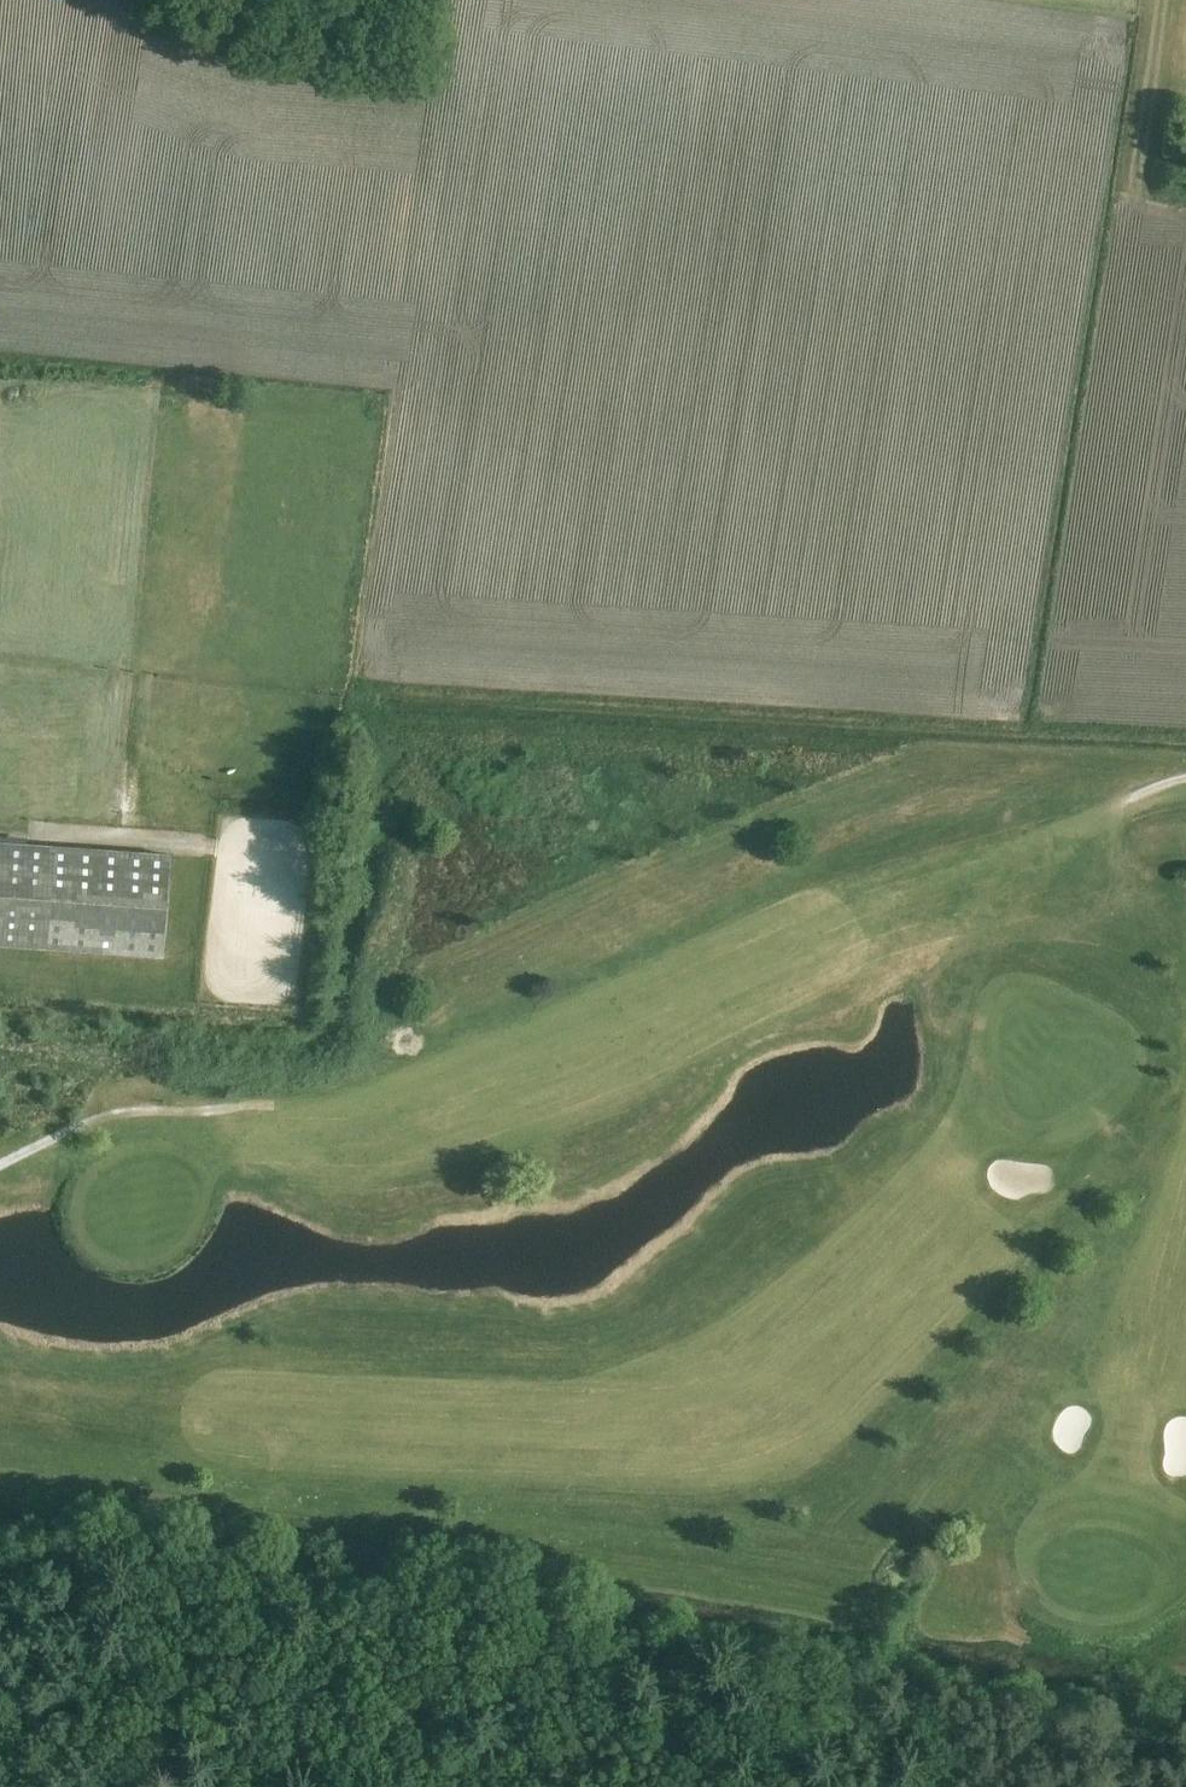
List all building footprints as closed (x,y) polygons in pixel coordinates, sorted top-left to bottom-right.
[(0,845),(0,947),(163,958),(170,857),(0,845)]
